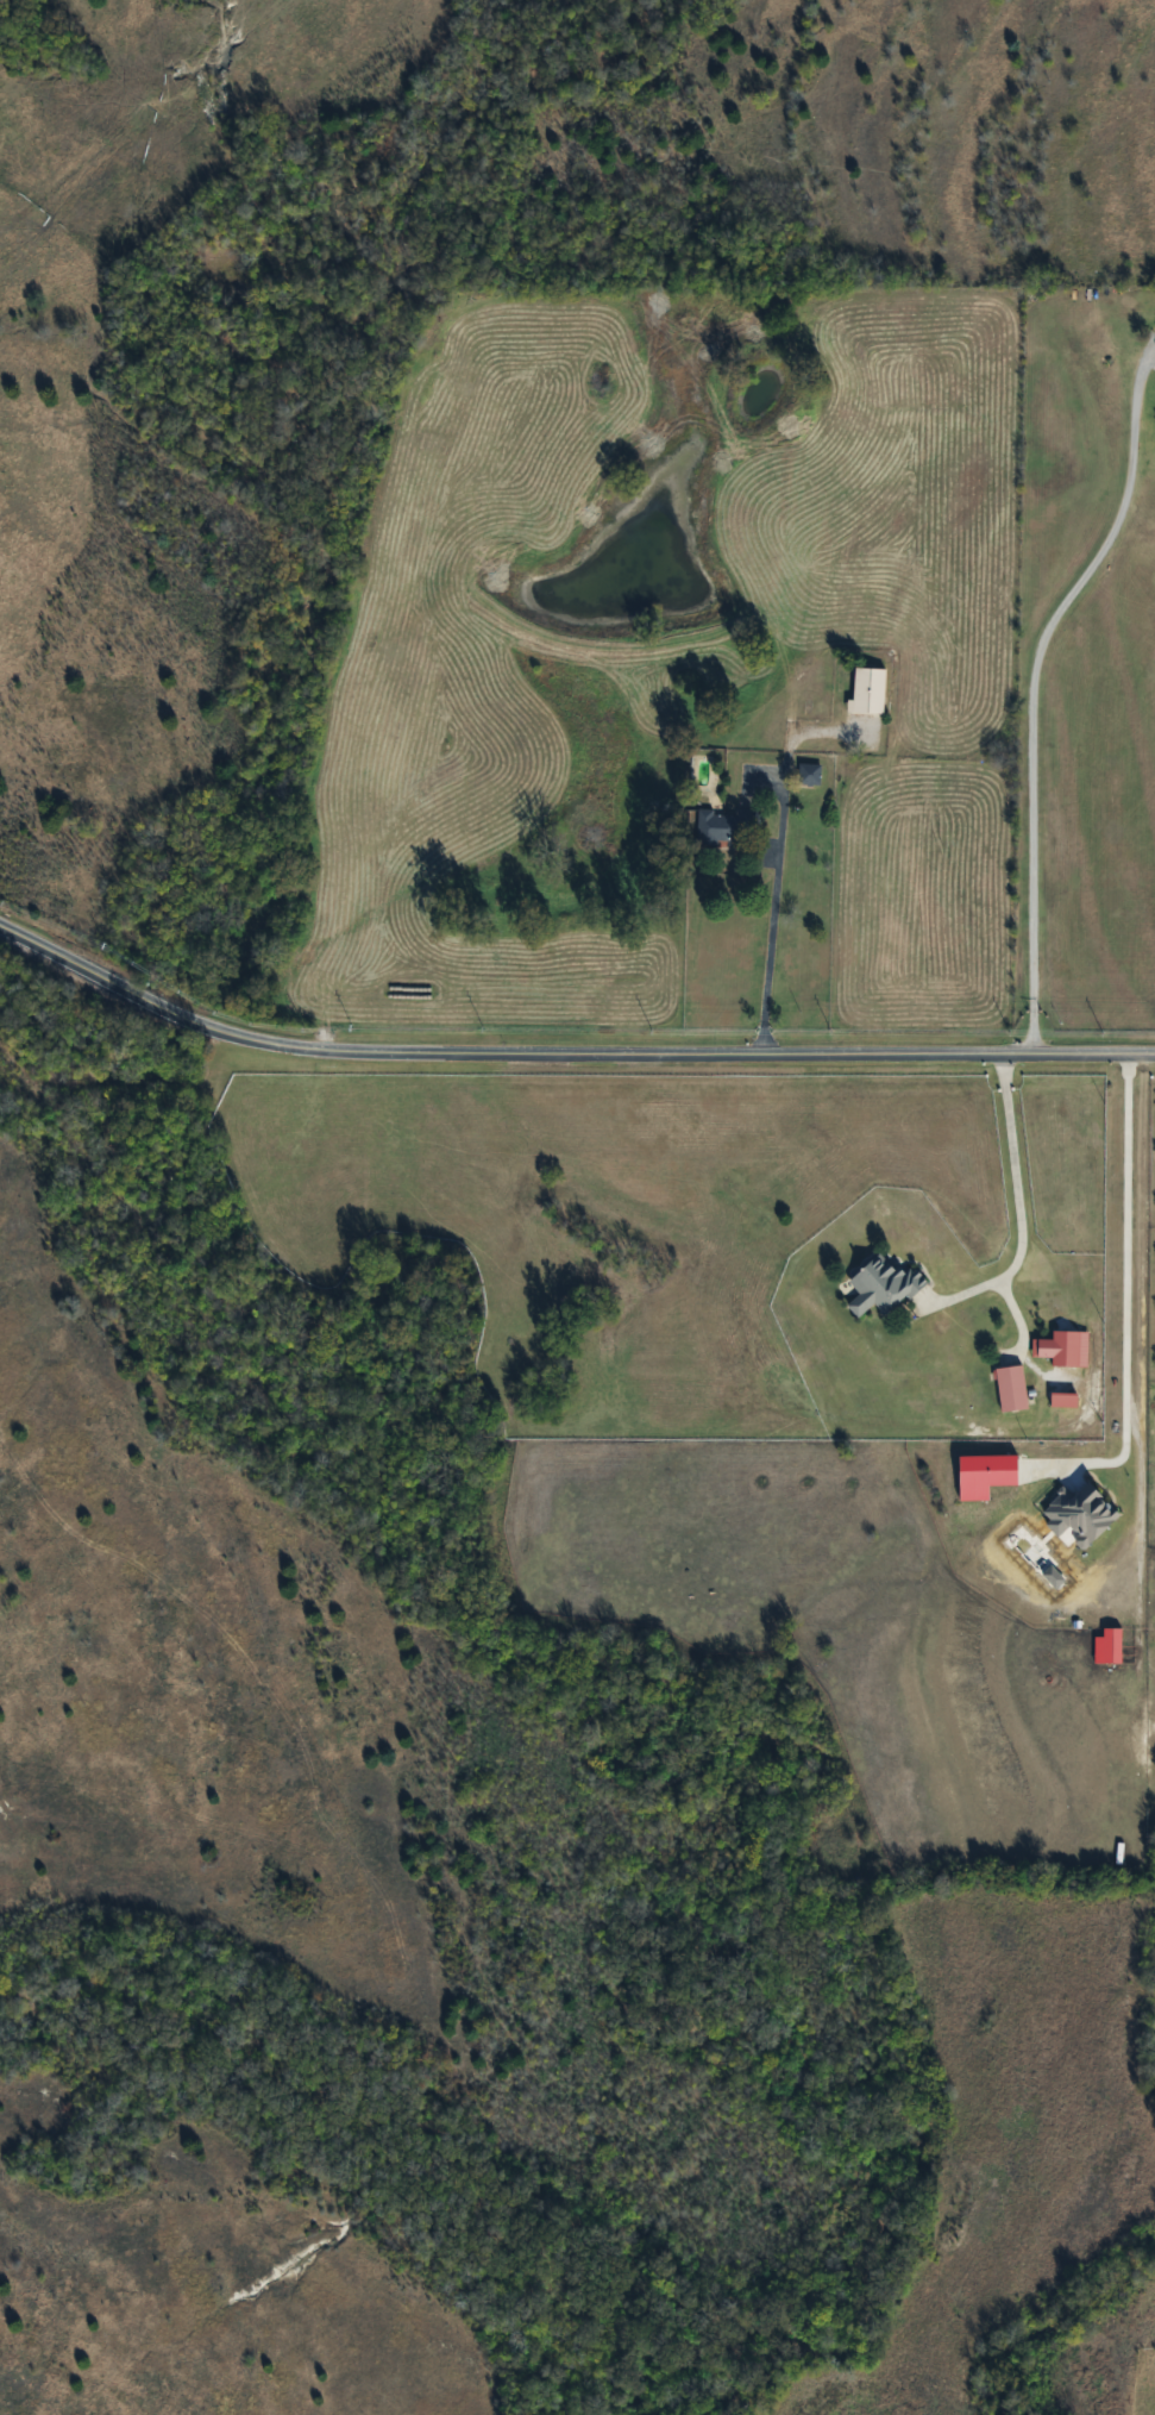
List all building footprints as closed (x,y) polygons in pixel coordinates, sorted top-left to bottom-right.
[(881,714),(849,713),(850,668),(883,669),(881,714)] [(818,765),(818,784),(799,784),(799,765),(818,765)] [(757,811),(757,844),(697,843),(697,813),(735,813),(735,811),(757,811)] [(855,1319),(845,1306),(858,1295),(846,1280),(879,1252),(898,1276),(910,1265),(925,1284),(884,1318),(873,1303),(855,1319)] [(1041,1381),(1038,1362),(1066,1359),(1068,1377),(1041,1381)] [(1027,1410),(998,1414),(992,1369),(1019,1365),(1027,1410)]
